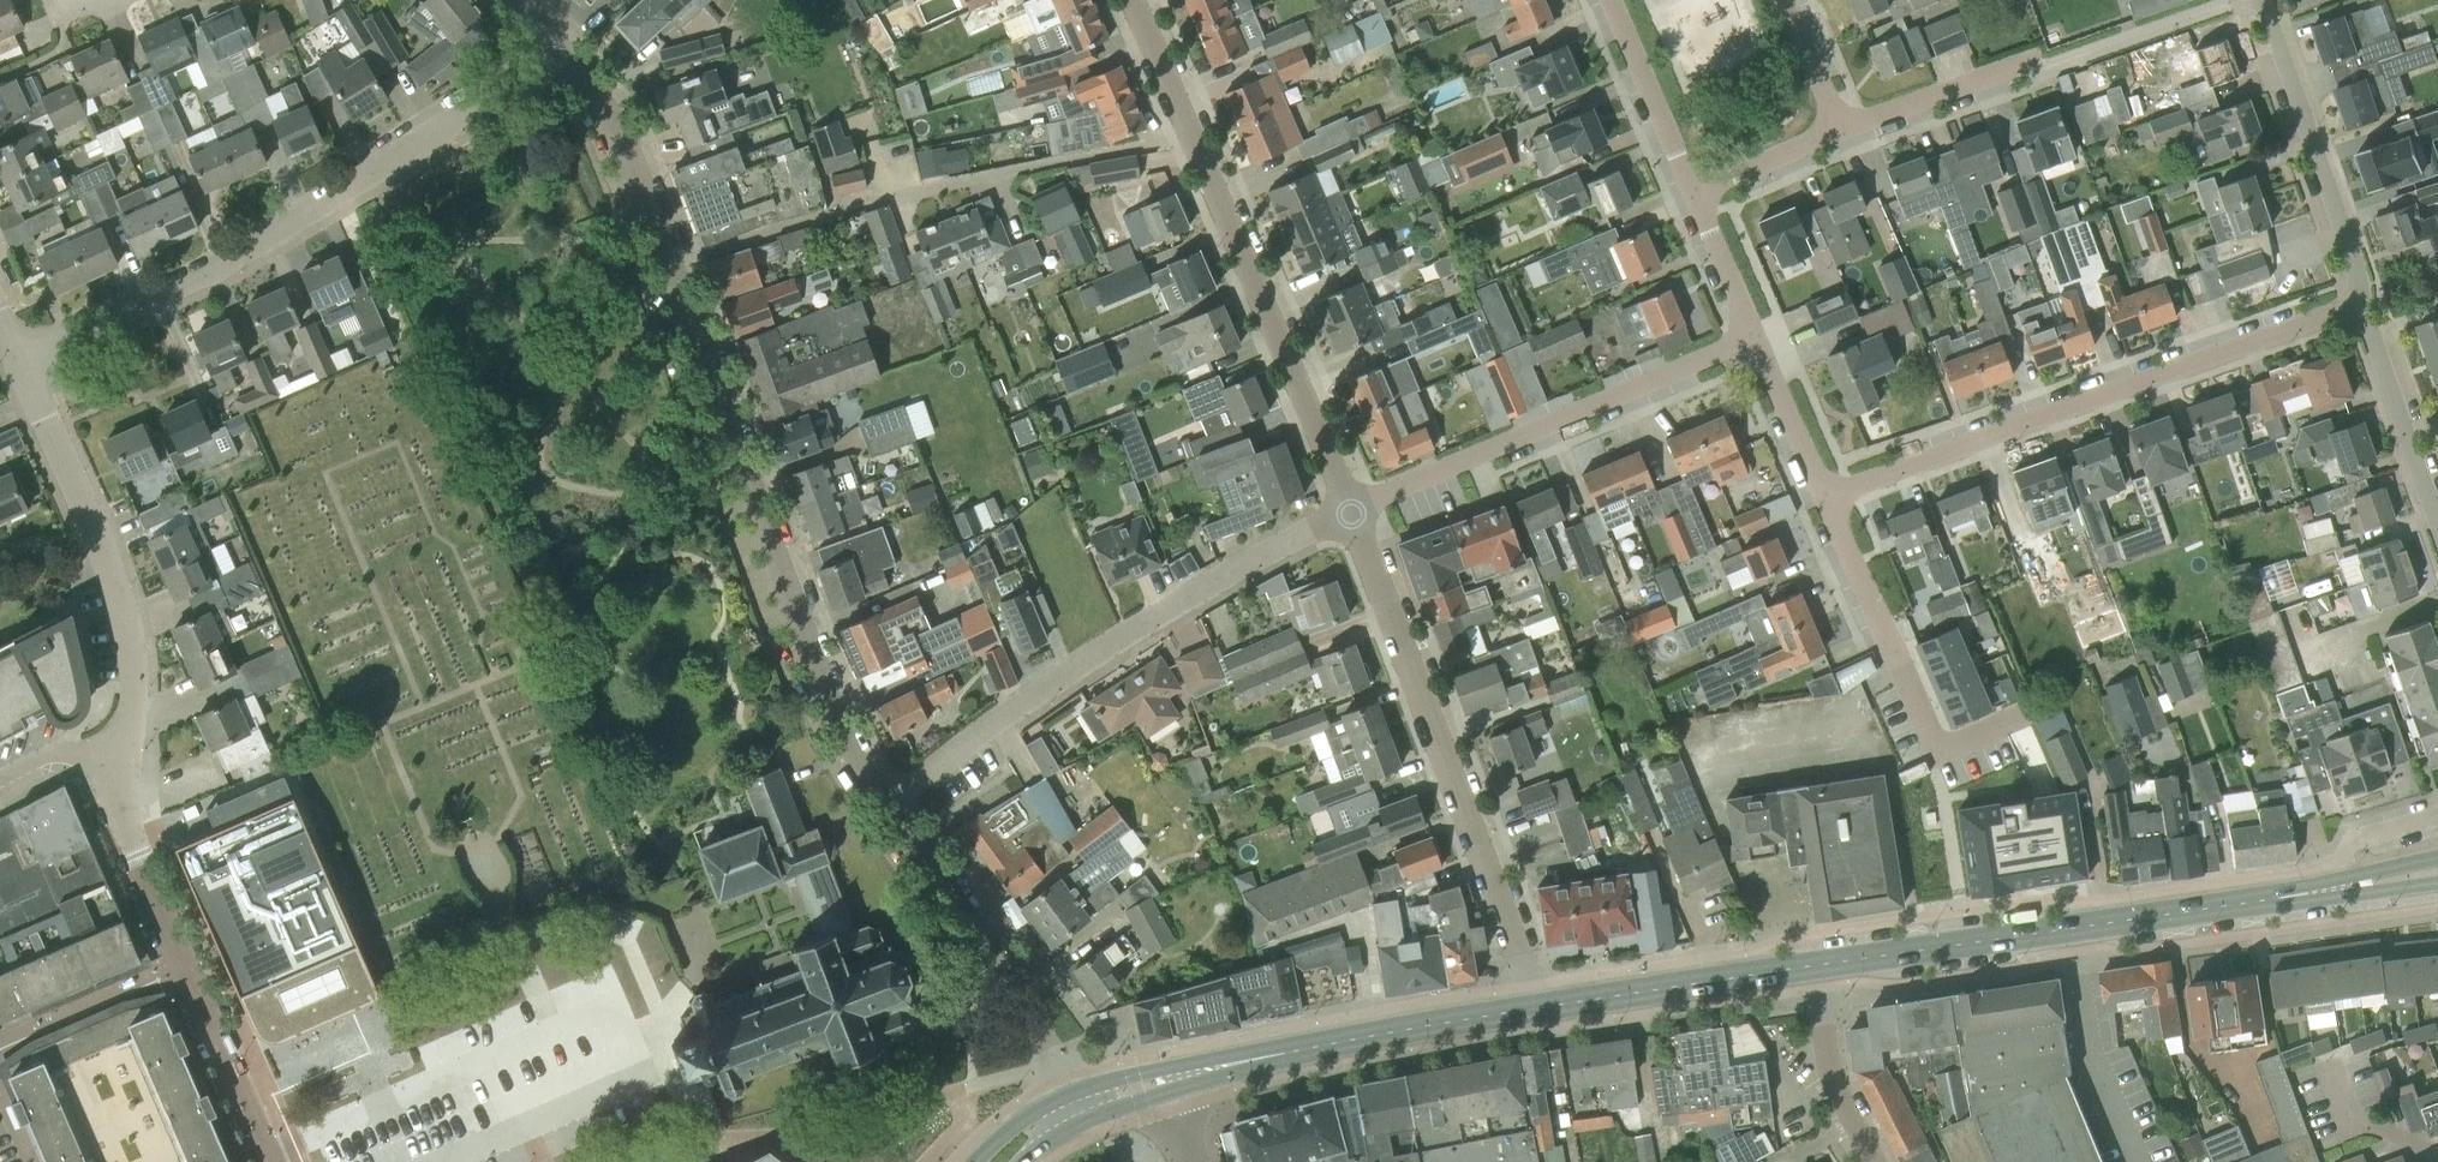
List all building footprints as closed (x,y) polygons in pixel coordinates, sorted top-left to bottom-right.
[(21,27),(9,0),(0,0),(0,37),(21,27)] [(322,0),(302,0),(311,26),(328,16),(322,0)] [(485,32),(477,23),(485,17),(472,0),(426,0),(422,4),(447,35),(426,53),(407,67),(420,85),(434,74),(449,62),(462,51),(485,32)] [(697,13),(686,0),(664,0),(657,7),(651,0),(642,0),(617,24),(638,47),(670,18),(679,29),(697,13)] [(697,13),(710,0),(686,0),(697,13)] [(968,11),(993,0),(963,0),(968,11)] [(1028,0),(995,0),(970,11),(980,33),(1033,10),(1028,0)] [(1063,22),(1094,8),(1091,0),(1044,0),(1047,8),(1056,5),(1063,22)] [(1198,32),(1231,18),(1252,9),(1248,0),(1185,0),(1198,32)] [(1495,11),(1512,4),(1521,0),(1490,0),(1495,11)] [(1512,4),(1518,18),(1502,25),(1509,41),(1553,23),(1543,0),(1521,0),(1512,4)] [(1857,19),(1895,3),(1901,17),(1936,1),(1936,0),(1849,0),(1857,19)] [(2133,20),(2188,1),(2187,0),(2127,0),(2133,20)] [(334,13),(352,42),(356,50),(373,40),(361,21),(350,3),(334,13)] [(254,43),(247,29),(237,8),(217,17),(215,12),(205,17),(207,21),(203,23),(205,29),(187,37),(197,59),(209,84),(234,72),(227,55),(254,43)] [(1037,59),(1008,67),(1010,72),(1014,88),(1061,74),(1098,59),(1093,46),(1107,39),(1094,8),(1063,22),(1048,28),(1058,53),(1037,59)] [(2313,26),(2326,64),(2354,54),(2358,67),(2378,60),(2404,51),(2396,29),(2373,37),(2363,8),(2345,15),(2313,26)] [(1231,18),(1198,32),(1213,67),(1246,53),(1264,45),(1260,37),(1263,35),(1252,9),(1231,18)] [(292,46),(275,10),(248,22),(265,58),(292,46)] [(380,10),(361,21),(373,40),(390,68),(409,57),(380,10)] [(1388,38),(1376,11),(1322,34),(1334,62),(1388,38)] [(877,13),(859,20),(872,52),(890,45),(877,13)] [(1923,28),(1935,56),(1967,42),(1955,14),(1923,28)] [(1263,35),(1260,37),(1264,45),(1268,56),(1312,36),(1304,17),(1263,35)] [(170,102),(158,75),(195,58),(177,19),(140,36),(154,66),(138,73),(142,80),(155,109),(156,108),(170,102)] [(1425,22),(1413,27),(1419,41),(1431,36),(1425,22)] [(1868,46),(1882,78),(1930,58),(1916,25),(1868,46)] [(2178,57),(2184,72),(2200,67),(2207,88),(2239,77),(2225,38),(2194,50),(2195,51),(2178,57)] [(1396,53),(1408,47),(1404,39),(1392,44),(1396,53)] [(703,58),(698,40),(660,50),(665,69),(703,58)] [(99,85),(102,93),(128,81),(109,41),(72,57),(87,90),(99,85)] [(1496,58),(1489,41),(1463,52),(1470,69),(1496,58)] [(2385,79),(2437,60),(2437,55),(2433,41),(2404,51),(2378,60),(2383,74),(2384,74),(2385,79)] [(1310,70),(1299,46),(1271,58),(1281,82),(1310,70)] [(1578,82),(1563,47),(1534,59),(1528,46),(1488,63),(1499,88),(1513,86),(1521,82),(1532,107),(1531,107),(1531,109),(1553,99),(1553,98),(1552,98),(1550,94),(1578,82)] [(387,98),(374,78),(363,59),(362,60),(361,58),(346,67),(337,51),(335,52),(318,63),(320,66),(303,76),(315,103),(335,91),(353,119),(387,98)] [(449,62),(434,74),(441,83),(456,71),(449,62)] [(237,73),(251,107),(265,100),(278,131),(287,153),(321,139),(297,82),(280,89),(281,91),(268,96),(253,63),(236,71),(237,73)] [(1089,115),(1101,110),(1100,110),(1132,97),(1119,66),(1073,85),(1075,89),(1067,92),(1061,74),(1014,88),(1019,108),(1056,97),(1065,119),(1068,119),(1089,115)] [(776,115),(771,100),(770,100),(766,91),(757,94),(756,94),(744,98),(742,93),(733,96),(732,96),(727,98),(716,69),(695,77),(694,74),(681,79),(682,81),(654,92),(666,123),(677,119),(688,148),(731,132),(776,115)] [(237,111),(251,107),(237,73),(223,79),(237,111)] [(1224,93),(1239,128),(1271,114),(1272,114),(1287,108),(1272,74),(1257,79),(1224,93)] [(2341,107),(2349,128),(2381,117),(2380,116),(2396,111),(2385,79),(2384,74),(2383,74),(2367,79),(2335,90),(2337,96),(2335,96),(2339,108),(2341,107)] [(17,115),(31,109),(23,92),(16,78),(0,86),(0,123),(17,115)] [(155,109),(142,80),(126,87),(133,104),(135,109),(139,116),(155,109)] [(916,82),(895,91),(904,120),(925,114),(916,82)] [(42,99),(48,114),(78,99),(72,86),(42,99)] [(1072,141),(1056,143),(1058,154),(1101,147),(1145,127),(1132,97),(1100,110),(1101,110),(1089,115),(1068,119),(1072,141)] [(78,99),(48,114),(56,130),(86,116),(78,99)] [(2203,141),(2210,161),(2232,153),(2230,149),(2261,138),(2259,134),(2262,130),(2259,124),(2255,123),(2247,100),(2216,111),(2216,113),(2189,123),(2184,109),(2137,126),(2142,141),(2154,136),(2157,144),(2192,132),(2193,136),(2203,141)] [(188,137),(171,102),(170,102),(156,108),(172,144),(188,137)] [(2073,108),(2085,145),(2118,133),(2112,116),(2097,120),(2091,102),(2073,108)] [(133,104),(119,110),(125,122),(139,116),(135,109),(133,104)] [(156,108),(155,109),(139,116),(155,152),(172,144),(156,108)] [(2027,151),(2034,169),(2072,156),(2055,108),(2016,122),(2025,147),(2027,151)] [(1376,109),(1361,116),(1368,131),(1382,125),(1376,109)] [(1551,145),(1560,164),(1580,156),(1579,153),(1604,142),(1590,109),(1564,121),(1564,123),(1531,137),(1537,151),(1551,145)] [(2413,118),(2419,136),(2437,129),(2437,109),(2413,118)] [(1271,114),(1239,128),(1254,163),(1287,149),(1272,114),(1271,114)] [(212,126),(220,144),(221,143),(235,176),(252,168),(253,169),(266,163),(248,124),(244,126),(239,115),(212,126)] [(1357,136),(1368,131),(1361,116),(1348,121),(1346,116),(1313,130),(1316,135),(1295,144),(1302,160),(1312,156),(1348,140),(1357,136)] [(859,161),(851,139),(844,141),(837,120),(811,129),(826,172),(859,161)] [(123,142),(115,125),(95,134),(103,151),(123,142)] [(6,181),(42,164),(35,149),(48,143),(42,130),(0,149),(0,168),(6,181)] [(819,176),(810,154),(807,144),(793,149),(788,136),(740,155),(736,145),(731,132),(688,148),(693,162),(675,169),(699,234),(702,233),(704,238),(709,236),(714,237),(716,243),(765,224),(827,209),(819,176)] [(1954,149),(1941,154),(1948,176),(1954,193),(1955,193),(1959,203),(1973,198),(1970,188),(2003,177),(1986,132),(1952,145),(1954,149)] [(1419,165),(1427,184),(1447,175),(1452,186),(1510,161),(1497,133),(1443,156),(1442,155),(1419,165)] [(1357,136),(1348,140),(1354,155),(1363,151),(1357,136)] [(1312,156),(1319,172),(1355,156),(1354,155),(1348,140),(1312,156)] [(2426,177),(2413,140),(2391,148),(2390,145),(2358,157),(2360,161),(2357,162),(2361,175),(2364,174),(2370,192),(2400,181),(2402,186),(2426,177)] [(221,143),(220,144),(205,151),(202,144),(188,151),(206,191),(219,185),(218,183),(235,176),(221,143)] [(944,148),(918,153),(922,177),(948,172),(944,148)] [(1922,156),(1886,170),(1894,192),(1904,218),(1918,213),(1939,206),(1947,229),(1966,222),(1959,203),(1955,193),(1954,193),(1948,176),(1941,154),(1923,160),(1922,156)] [(1140,177),(1135,155),(1066,168),(1076,188),(1140,177)] [(94,188),(109,181),(115,178),(107,161),(77,175),(64,175),(55,158),(42,164),(6,181),(19,209),(49,195),(54,207),(79,195),(94,188)] [(1427,184),(1419,165),(1416,158),(1394,167),(1408,200),(1429,191),(1426,184),(1427,184)] [(831,177),(835,195),(866,188),(862,169),(831,177)] [(1554,183),(1539,189),(1554,222),(1597,204),(1603,217),(1610,215),(1632,205),(1616,170),(1594,180),(1582,185),(1577,173),(1554,183)] [(1278,218),(1279,217),(1325,198),(1314,171),(1290,182),(1268,191),(1274,207),(1273,207),(1278,218)] [(2216,187),(2212,176),(2195,182),(2206,216),(2224,210),(2261,197),(2253,174),(2216,187)] [(144,189),(151,206),(167,240),(184,232),(185,234),(198,228),(181,192),(175,175),(144,189)] [(2033,215),(2040,235),(2060,227),(2042,177),(2023,184),(2034,215),(2033,215)] [(109,181),(94,188),(108,218),(123,212),(109,181)] [(1825,205),(1811,211),(1826,246),(1835,266),(1853,258),(1845,240),(1847,239),(1846,236),(1844,236),(1837,220),(1839,219),(1851,214),(1865,208),(1863,203),(1854,181),(1821,195),(1825,205)] [(2423,206),(2437,201),(2437,181),(2417,188),(2423,206)] [(2180,182),(2165,187),(2168,197),(2183,192),(2180,182)] [(1079,220),(1062,183),(1031,197),(1048,234),(1053,232),(1069,267),(1093,257),(1076,221),(1079,220)] [(2021,183),(1996,192),(2011,232),(2016,230),(2022,244),(2023,244),(2038,237),(2041,236),(2040,235),(2033,215),(2034,215),(2023,184),(2022,184),(2021,183)] [(94,188),(79,195),(92,225),(108,218),(94,188)] [(1124,215),(1131,230),(1149,222),(1156,240),(1188,227),(1174,194),(1124,215)] [(1291,249),(1291,250),(1338,229),(1339,230),(1352,225),(1338,194),(1326,198),(1325,198),(1279,217),(1287,236),(1282,238),(1287,250),(1291,249)] [(2271,225),(2265,210),(2261,197),(2224,210),(2233,237),(2234,238),(2259,229),(2271,225)] [(1009,246),(998,218),(983,224),(977,208),(974,209),(971,202),(956,208),(958,215),(946,220),(965,268),(972,265),(968,255),(992,246),(994,252),(1001,250),(1004,257),(1000,259),(1007,276),(1003,278),(1011,298),(1027,291),(1025,285),(1020,273),(1027,270),(1016,244),(1009,246)] [(900,241),(887,204),(865,212),(879,249),(898,242),(900,241)] [(2373,219),(2379,236),(2385,233),(2391,250),(2420,240),(2424,253),(2437,249),(2437,224),(2435,216),(2424,219),(2418,204),(2373,219)] [(151,206),(121,219),(138,255),(151,249),(150,248),(167,240),(151,206)] [(62,222),(54,207),(24,220),(31,236),(53,226),(62,222)] [(1792,208),(1758,222),(1771,251),(1772,250),(1780,266),(1826,246),(1811,211),(1796,218),(1792,208)] [(2137,221),(2149,256),(2167,251),(2154,214),(2137,221)] [(965,268),(946,220),(915,233),(930,270),(953,261),(957,271),(965,268)] [(2082,222),(2064,228),(2082,278),(2100,271),(2082,222)] [(1611,286),(1628,278),(1629,280),(1658,267),(1656,261),(1660,259),(1654,246),(1650,248),(1643,232),(1621,241),(1615,227),(1539,259),(1549,282),(1594,262),(1599,274),(1604,272),(1611,286)] [(2082,278),(2064,228),(2046,234),(2064,284),(2082,278)] [(100,229),(70,243),(86,277),(103,269),(103,271),(117,265),(100,229)] [(1338,229),(1291,250),(1295,259),(1297,259),(1303,275),(1349,256),(1339,230),(1338,229)] [(2201,269),(2211,299),(2269,278),(2260,252),(2266,250),(2259,229),(2234,238),(2233,237),(2194,250),(2201,269)] [(762,283),(756,265),(785,256),(784,254),(805,247),(800,233),(710,262),(722,297),(762,283)] [(1043,262),(1033,236),(1016,243),(1016,244),(1027,270),(1020,273),(1025,285),(1044,277),(1039,264),(1043,262)] [(1354,252),(1361,266),(1392,252),(1386,238),(1354,252)] [(898,242),(879,249),(884,263),(904,256),(898,242)] [(86,277),(70,243),(40,256),(57,292),(70,286),(69,285),(86,277)] [(1217,282),(1211,267),(1207,269),(1198,250),(1167,264),(1168,265),(1146,275),(1140,261),(1093,282),(1104,306),(1156,283),(1159,289),(1175,282),(1184,301),(1215,287),(1213,284),(1217,282)] [(1361,266),(1367,281),(1399,267),(1392,252),(1361,266)] [(302,274),(303,273),(318,306),(317,307),(317,308),(318,308),(326,326),(339,320),(337,316),(354,309),(365,333),(359,336),(368,356),(394,345),(365,279),(350,286),(338,257),(335,258),(333,254),(316,259),(318,263),(313,265),(314,267),(302,272),(302,274)] [(1451,254),(1434,261),(1441,278),(1458,271),(1451,254)] [(2002,254),(1984,262),(1984,263),(1994,291),(2013,285),(2002,254)] [(1904,255),(1878,266),(1893,300),(1919,289),(1904,255)] [(1777,267),(1786,297),(1812,289),(1803,260),(1777,267)] [(2148,288),(2133,293),(2146,327),(2148,332),(2161,327),(2160,322),(2175,317),(2167,294),(2154,260),(2139,265),(2148,288)] [(1974,292),(1983,315),(2001,309),(1994,291),(1984,263),(1968,269),(1976,291),(1974,292)] [(773,320),(769,308),(833,285),(827,268),(724,304),(735,333),(773,320)] [(1482,268),(1467,274),(1473,287),(1488,281),(1482,268)] [(2211,299),(2201,269),(2185,275),(2196,304),(2211,299)] [(1954,275),(1943,280),(1946,289),(1955,285),(1956,281),(1954,275)] [(2146,327),(2133,293),(2119,298),(2111,275),(2096,281),(2108,315),(2116,338),(2146,327)] [(956,314),(941,277),(920,285),(935,322),(956,314)] [(1324,328),(1389,300),(1383,286),(1365,294),(1360,282),(1315,302),(1325,327),(1324,327),(1324,328)] [(1844,286),(1805,304),(1808,313),(1818,334),(1857,317),(1848,295),(1844,286)] [(299,323),(293,310),(283,288),(248,304),(258,326),(273,360),(291,352),(282,330),(299,323)] [(1691,340),(1668,289),(1620,310),(1637,348),(1655,340),(1658,345),(1633,356),(1637,364),(1691,340)] [(2066,317),(2052,322),(2064,356),(2093,346),(2085,323),(2073,289),(2058,294),(2066,317)] [(1921,293),(1907,298),(1913,313),(1926,308),(1921,293)] [(1791,295),(1777,302),(1794,338),(1808,331),(1791,295)] [(736,342),(764,419),(845,389),(854,386),(881,376),(867,338),(866,339),(860,323),(869,319),(860,298),(833,308),(833,306),(736,342)] [(1404,339),(1426,330),(1433,327),(1427,312),(1399,324),(1396,316),(1399,314),(1393,299),(1389,300),(1324,328),(1329,338),(1330,337),(1337,353),(1382,334),(1378,323),(1385,320),(1390,329),(1394,326),(1400,341),(1404,339)] [(1860,318),(1867,334),(1908,317),(1901,300),(1860,318)] [(2063,357),(2064,356),(2052,322),(2044,302),(2016,312),(2023,332),(2022,333),(2035,367),(2050,361),(2051,365),(2065,360),(2063,357)] [(1199,315),(1155,335),(1164,353),(1190,341),(1199,362),(1239,345),(1221,305),(1199,315)] [(1433,327),(1426,330),(1404,339),(1412,356),(1464,334),(1463,332),(1462,333),(1455,317),(1433,327)] [(2004,353),(1992,319),(1977,324),(1985,347),(1971,352),(1983,386),(2012,375),(2004,353)] [(2437,384),(2437,319),(2418,326),(2437,384)] [(1547,402),(1532,368),(1587,344),(1576,320),(1527,342),(1528,344),(1500,356),(1523,411),(1547,402)] [(244,358),(238,343),(228,321),(195,336),(215,379),(217,386),(221,393),(238,386),(228,365),(244,358)] [(296,332),(318,380),(336,372),(331,360),(314,324),(296,332)] [(1893,367),(1879,334),(1826,356),(1852,415),(1878,403),(1867,378),(1893,367)] [(1983,386),(1971,352),(1957,358),(1948,334),(1934,340),(1942,363),(1941,363),(1954,397),(1983,386)] [(1102,341),(1054,360),(1068,394),(1115,375),(1102,341)] [(2329,404),(2351,396),(2336,353),(2299,366),(2297,360),(2267,371),(2269,377),(2250,383),(2263,420),(2279,415),(2284,413),(2279,400),(2306,391),(2313,410),(2329,404)] [(243,413),(279,397),(276,390),(277,389),(262,355),(244,362),(256,389),(233,399),(240,414),(243,412),(243,413)] [(1505,410),(1508,418),(1523,411),(1500,356),(1484,362),(1505,410)] [(1413,378),(1414,377),(1411,371),(1410,371),(1405,359),(1404,357),(1389,364),(1388,362),(1369,371),(1347,380),(1361,414),(1418,389),(1413,378)] [(1268,412),(1252,375),(1223,388),(1216,371),(1182,387),(1194,420),(1229,407),(1237,425),(1268,412)] [(1000,377),(989,381),(995,397),(1006,393),(1000,377)] [(217,386),(208,390),(213,399),(222,395),(221,393),(217,386)] [(854,386),(845,389),(848,398),(857,394),(854,386)] [(1412,419),(1410,413),(1415,411),(1412,404),(1409,396),(1419,392),(1418,389),(1361,414),(1384,468),(1432,447),(1423,425),(1427,423),(1423,414),(1412,419)] [(2183,440),(2192,466),(2220,456),(2213,435),(2239,426),(2228,394),(2187,409),(2196,436),(2183,440)] [(197,442),(208,467),(238,454),(230,435),(225,425),(209,432),(195,401),(164,415),(180,450),(197,442)] [(859,422),(866,440),(911,424),(905,406),(859,422)] [(834,443),(829,427),(830,427),(824,409),(791,421),(768,429),(780,463),(803,455),(834,443)] [(1505,410),(1487,418),(1492,430),(1510,422),(1508,418),(1505,410)] [(249,427),(246,420),(243,413),(243,412),(240,414),(224,421),(225,425),(230,435),(249,427)] [(1695,427),(1694,427),(1719,485),(1733,479),(1740,481),(1743,480),(1748,477),(1749,474),(1750,469),(1749,464),(1744,460),(1740,459),(1722,415),(1707,422),(1706,419),(1694,424),(1695,427)] [(2279,415),(2263,420),(2269,438),(2285,433),(2279,415)] [(2180,451),(2175,438),(2166,416),(2145,424),(2143,420),(2130,425),(2131,429),(2128,430),(2137,453),(2141,465),(2142,466),(2142,465),(2149,484),(2186,470),(2179,452),(2180,451)] [(2373,460),(2372,456),(2375,453),(2372,445),(2368,445),(2360,423),(2332,432),(2327,418),(2302,426),(2291,449),(2314,441),(2319,456),(2334,450),(2341,471),(2373,460)] [(917,441),(911,424),(866,440),(871,456),(915,440),(916,442),(917,441)] [(105,441),(122,479),(170,458),(158,431),(147,436),(142,425),(105,441)] [(1209,433),(1187,440),(1193,457),(1196,456),(1237,441),(1232,426),(1209,433)] [(1719,485),(1694,427),(1665,440),(1686,489),(1714,477),(1718,485),(1719,485)] [(1237,441),(1196,456),(1206,485),(1216,481),(1231,476),(1243,510),(1229,515),(1203,525),(1209,541),(1272,517),(1269,507),(1303,494),(1283,442),(1254,453),(1248,437),(1242,439),(1237,441)] [(2070,484),(2081,515),(2099,508),(2096,498),(2123,487),(2106,439),(2073,451),(2083,479),(2070,484)] [(2254,444),(2241,449),(2246,462),(2259,457),(2254,444)] [(1037,451),(1023,456),(1032,480),(1046,475),(1037,451)] [(1638,451),(1610,463),(1624,495),(1623,495),(1629,511),(1632,518),(1647,511),(1661,505),(1638,451)] [(1149,454),(1128,463),(1135,480),(1156,472),(1149,454)] [(859,487),(848,455),(825,463),(785,477),(797,509),(854,489),(859,487)] [(2052,512),(2054,516),(2070,510),(2061,487),(2062,486),(2052,458),(2013,472),(2023,500),(2033,513),(2052,512)] [(1629,511),(1623,495),(1624,495),(1610,463),(1609,463),(1581,475),(1596,511),(1604,529),(1619,523),(1632,518),(1629,511)] [(27,509),(11,474),(0,478),(0,521),(27,509)] [(2321,492),(2328,511),(2352,502),(2356,514),(2347,517),(2352,531),(2362,531),(2394,520),(2382,487),(2369,492),(2364,478),(2321,492)] [(931,484),(916,489),(923,509),(937,504),(931,484)] [(1986,512),(1976,486),(1936,501),(1946,527),(1972,517),(1978,533),(1991,528),(1985,512),(1986,512)] [(1516,502),(1541,563),(1555,557),(1542,526),(1563,517),(1551,487),(1516,502)] [(854,489),(797,509),(808,541),(866,521),(854,489)] [(193,508),(186,492),(138,514),(144,529),(186,510),(187,511),(193,508)] [(200,499),(204,520),(228,515),(224,494),(200,499)] [(989,496),(973,504),(982,525),(999,517),(989,496)] [(1012,504),(1004,510),(1010,518),(1017,512),(1012,504)] [(1448,526),(1399,544),(1407,568),(1406,568),(1417,599),(1421,597),(1431,625),(1458,614),(1489,603),(1489,602),(1490,602),(1483,582),(1497,577),(1504,596),(1540,584),(1530,556),(1523,559),(1503,505),(1448,525),(1448,526)] [(1740,536),(1769,523),(1761,505),(1732,517),(1740,536)] [(981,529),(971,507),(953,514),(962,536),(981,529)] [(212,549),(193,508),(187,511),(192,523),(186,526),(185,525),(149,541),(156,554),(157,554),(165,570),(212,549)] [(1929,536),(1918,508),(1886,520),(1897,550),(1919,541),(1927,561),(1925,562),(1934,584),(1937,583),(1940,592),(1958,585),(1959,585),(1947,554),(1944,555),(1936,534),(1929,536)] [(1662,516),(1677,549),(1692,543),(1684,524),(1678,510),(1662,516)] [(2171,543),(2160,511),(2143,517),(2147,528),(2113,540),(2120,561),(2171,543)] [(1114,532),(1092,541),(1110,583),(1140,571),(1142,575),(1160,567),(1148,538),(1151,536),(1142,515),(1112,528),(1114,532)] [(1692,543),(1696,553),(1714,546),(1702,517),(1684,524),(1692,543)] [(1593,544),(1583,520),(1563,529),(1583,580),(1603,572),(1592,544),(1593,544)] [(896,565),(882,526),(865,532),(817,549),(824,569),(819,570),(832,607),(854,599),(889,587),(883,569),(896,565)] [(2047,527),(2007,545),(2034,606),(2074,589),(2047,527)] [(2302,540),(2307,556),(2339,548),(2335,531),(2302,540)] [(1736,536),(1721,543),(1727,557),(1742,550),(1736,536)] [(1725,574),(1747,565),(1753,580),(1787,566),(1774,537),(1742,550),(1727,557),(1719,560),(1725,574)] [(1609,538),(1594,544),(1613,589),(1627,583),(1609,538)] [(2363,581),(2409,565),(2404,548),(2401,549),(2397,538),(2356,552),(2359,564),(2357,565),(2363,581)] [(964,559),(958,543),(938,552),(944,567),(964,559)] [(212,549),(165,570),(171,585),(170,586),(176,600),(218,580),(225,577),(223,573),(212,549)] [(1189,551),(1169,563),(1177,582),(1199,568),(1189,551)] [(973,579),(964,559),(944,567),(952,587),(973,579)] [(1021,652),(1023,651),(1025,656),(1038,651),(1036,646),(1047,641),(1023,586),(1003,594),(996,580),(1000,578),(992,559),(970,568),(1000,639),(1013,634),(1021,652)] [(225,577),(218,580),(224,593),(255,579),(248,562),(223,573),(225,577)] [(2416,594),(2412,583),(2415,582),(2409,565),(2363,581),(2363,582),(2347,587),(2357,614),(2375,608),(2416,594)] [(2272,611),(2257,568),(2229,576),(2246,622),(2277,610),(2276,609),(2272,611)] [(1281,571),(1253,587),(1256,596),(1266,592),(1268,598),(1270,603),(1275,616),(1287,612),(1298,608),(1309,614),(1315,629),(1348,617),(1348,616),(1334,580),(1326,583),(1324,577),(1306,584),(1288,590),(1281,571)] [(224,593),(230,607),(262,593),(255,579),(224,593)] [(1959,585),(1958,585),(1960,592),(1969,614),(1984,608),(1973,579),(1959,585)] [(1811,621),(1798,592),(1742,616),(1743,619),(1754,645),(1755,645),(1811,621)] [(1926,604),(1934,627),(1969,614),(1960,592),(1926,604)] [(1693,621),(1681,595),(1665,602),(1666,605),(1675,627),(1676,629),(1693,621)] [(1002,643),(983,603),(930,628),(924,613),(916,596),(840,629),(861,676),(900,659),(908,677),(928,668),(932,676),(982,653),(1002,643)] [(2305,601),(2311,617),(2320,614),(2314,598),(2305,601)] [(1676,629),(1685,650),(1702,643),(1700,637),(1743,619),(1742,616),(1737,602),(1693,621),(1676,629)] [(1458,614),(1463,629),(1495,618),(1489,603),(1458,614)] [(1666,605),(1624,622),(1626,627),(1632,644),(1675,627),(1666,605)] [(221,642),(235,636),(222,608),(209,614),(208,613),(195,618),(173,628),(179,641),(172,644),(179,661),(221,642)] [(2287,639),(2277,611),(2277,610),(2246,622),(2257,650),(2287,639)] [(1458,614),(1431,625),(1443,656),(1470,646),(1463,629),(1458,614)] [(1626,627),(1624,622),(1620,614),(1594,625),(1600,638),(1626,627)] [(58,615),(16,637),(16,638),(0,646),(0,739),(27,725),(27,724),(53,711),(54,713),(55,715),(57,716),(60,718),(62,719),(64,719),(66,719),(70,718),(72,718),(74,717),(77,715),(80,712),(83,709),(84,707),(84,705),(85,704),(86,702),(86,700),(86,698),(86,694),(96,689),(78,653),(69,620),(63,623),(58,615)] [(1810,662),(1807,656),(1823,650),(1811,621),(1755,645),(1754,645),(1742,650),(1743,650),(1693,671),(1700,688),(1726,677),(1729,683),(1742,677),(1747,690),(1796,669),(1796,668),(1810,662)] [(2433,633),(2430,634),(2426,621),(2403,629),(2384,635),(2389,649),(2381,651),(2388,671),(2394,690),(2392,690),(2397,705),(2402,719),(2404,718),(2410,734),(2411,736),(2418,756),(2426,753),(2430,767),(2437,764),(2437,647),(2433,633)] [(1954,627),(1916,642),(1924,663),(1963,649),(1954,627)] [(1297,636),(1294,629),(1221,658),(1232,682),(1303,651),(1297,636)] [(1450,674),(1457,694),(1501,678),(1500,678),(1537,665),(1527,637),(1472,657),(1475,665),(1450,674)] [(2257,650),(2263,664),(2292,653),(2287,639),(2257,650)] [(221,642),(179,661),(187,678),(195,675),(200,687),(235,672),(221,642)] [(240,664),(248,681),(294,661),(286,644),(240,664)] [(1002,644),(982,653),(987,669),(997,691),(1018,682),(1008,660),(1002,644)] [(1330,653),(1322,657),(1323,658),(1327,670),(1336,693),(1336,695),(1349,690),(1371,682),(1364,662),(1360,664),(1353,645),(1330,653)] [(1224,685),(1207,646),(1176,659),(1193,698),(1224,685)] [(2093,648),(2082,652),(2087,663),(2097,659),(2093,648)] [(1963,649),(1924,663),(1932,684),(1970,669),(1963,649)] [(1303,651),(1232,682),(1243,705),(1274,692),(1313,675),(1312,671),(1308,663),(1303,651)] [(2263,664),(2268,679),(2297,668),(2292,653),(2263,664)] [(2183,654),(2158,664),(2172,700),(2192,692),(2181,664),(2186,662),(2183,654)] [(1840,684),(1871,671),(1864,655),(1833,667),(1840,684)] [(1132,679),(1131,676),(1091,702),(1110,732),(1135,716),(1147,735),(1177,716),(1165,697),(1179,688),(1159,658),(1139,671),(1140,673),(1132,679)] [(294,661),(248,681),(254,695),(255,697),(301,677),(294,661)] [(2297,668),(2268,679),(2274,694),(2302,683),(2297,668)] [(1970,669),(1932,684),(1940,704),(1978,689),(1970,669)] [(1501,678),(1457,694),(1464,714),(1489,705),(1492,713),(1548,692),(1541,672),(1503,686),(1501,678)] [(1584,692),(1576,672),(1550,682),(1557,702),(1584,692)] [(923,710),(956,694),(950,680),(947,682),(944,676),(878,707),(892,736),(928,719),(923,710)] [(2104,686),(2125,741),(2154,730),(2134,676),(2104,686)] [(1978,689),(1940,704),(1948,725),(1986,710),(1978,689)] [(269,752),(259,728),(257,725),(266,721),(255,697),(254,695),(236,703),(234,700),(197,716),(212,749),(217,747),(227,771),(238,766),(245,781),(277,768),(269,752)] [(2364,790),(2344,733),(2326,739),(2322,728),(2341,721),(2333,698),(2284,716),(2305,777),(2311,794),(2330,787),(2332,791),(2341,788),(2344,795),(2343,796),(2343,797),(2364,790)] [(1323,732),(1332,755),(1387,734),(1376,703),(1342,715),(1344,720),(1328,725),(1323,712),(1270,731),(1276,750),(1323,732)] [(1546,732),(1538,710),(1517,718),(1520,726),(1488,738),(1502,775),(1534,763),(1526,740),(1546,732)] [(1706,714),(1679,718),(1683,741),(1710,737),(1706,714)] [(2364,726),(2344,733),(2364,790),(2386,782),(2385,781),(2384,782),(2381,774),(2391,771),(2389,766),(2409,760),(2401,737),(2395,720),(2366,730),(2364,726)] [(2044,741),(2063,786),(2087,776),(2067,730),(2044,741)] [(1387,734),(1332,755),(1338,771),(1361,763),(1366,778),(1399,766),(1387,734)] [(1026,746),(1044,779),(1059,771),(1041,738),(1026,746)] [(1209,744),(1191,751),(1194,758),(1211,751),(1209,744)] [(1211,791),(1206,778),(1207,778),(1198,757),(1183,762),(1201,805),(1228,794),(1224,785),(1211,791)] [(1672,782),(1659,788),(1666,805),(1672,802),(1683,829),(1660,839),(1674,871),(1684,893),(1729,874),(1724,862),(1718,848),(1687,776),(1680,759),(1665,766),(1672,782)] [(2189,765),(2203,806),(2222,800),(2208,759),(2189,765)] [(1904,770),(1897,773),(1902,783),(1928,772),(1929,772),(1924,761),(1904,770)] [(829,861),(829,859),(832,858),(835,849),(832,841),(824,837),(821,839),(817,827),(804,832),(779,767),(742,781),(759,826),(699,848),(719,900),(779,877),(780,879),(794,873),(805,902),(839,889),(829,862),(829,861)] [(1631,802),(1643,830),(1658,824),(1646,795),(1634,768),(1620,775),(1631,802)] [(1733,845),(1718,848),(1724,862),(1748,859),(1775,855),(1774,853),(1785,852),(1787,865),(1807,862),(1813,897),(1810,898),(1814,920),(1814,921),(1844,916),(1844,914),(1902,905),(1898,882),(1894,859),(1881,775),(1806,787),(1805,784),(1775,789),(1775,790),(1725,799),(1733,845)] [(212,828),(172,846),(249,1023),(252,1028),(255,1032),(260,1035),(265,1038),(270,1039),(275,1039),(281,1038),(285,1036),(286,1036),(378,995),(282,776),(203,810),(212,828)] [(1302,813),(1344,797),(1364,789),(1359,776),(1348,780),(1347,777),(1314,789),(1315,793),(1297,800),(1302,813)] [(2201,872),(2198,848),(2196,833),(2190,834),(2184,792),(2177,793),(2174,776),(2153,779),(2156,802),(2160,802),(2161,811),(2155,812),(2159,838),(2165,838),(2167,853),(2170,876),(2201,872)] [(2282,785),(2293,819),(2316,812),(2305,777),(2282,785)] [(1557,806),(1547,779),(1516,790),(1527,819),(1553,810),(1552,808),(1557,806)] [(141,960),(65,784),(0,817),(0,1021),(141,960)] [(1312,849),(1318,864),(1337,857),(1337,859),(1355,852),(1355,850),(1425,824),(1414,795),(1380,808),(1372,786),(1364,789),(1344,797),(1356,827),(1311,844),(1312,849)] [(2254,792),(2256,807),(2265,862),(2295,858),(2289,820),(2286,820),(2281,788),(2254,792)] [(1070,854),(1023,789),(981,814),(963,827),(974,842),(973,843),(985,859),(986,859),(995,871),(994,871),(1011,893),(1010,893),(1013,897),(1025,888),(1025,887),(1070,854)] [(2159,838),(2155,812),(2145,813),(2144,810),(2125,812),(2122,791),(2102,794),(2112,860),(2118,859),(2122,884),(2165,877),(2159,838)] [(2074,792),(1957,810),(1970,895),(2011,889),(2010,887),(2033,883),(2033,885),(2073,880),(2087,877),(2074,792)] [(1583,816),(1577,800),(1557,807),(1557,806),(1552,808),(1553,810),(1557,825),(1583,816)] [(1116,839),(1130,828),(1113,805),(1068,838),(1085,861),(1085,862),(1092,858),(1091,856),(1118,841),(1116,839)] [(2265,862),(2256,807),(2225,812),(2230,843),(2233,867),(2265,862)] [(1589,831),(1583,816),(1557,825),(1562,840),(1589,831)] [(1601,868),(1594,847),(1589,831),(1562,840),(1568,858),(1578,853),(1586,871),(1601,868)] [(1430,837),(1393,851),(1396,861),(1376,868),(1379,876),(1366,881),(1370,892),(1410,877),(1416,892),(1437,884),(1431,870),(1441,866),(1430,837)] [(1118,893),(1107,878),(1132,860),(1118,841),(1091,856),(1092,858),(1085,862),(1085,861),(1060,880),(1060,879),(1023,907),(1052,945),(1118,895),(1119,894),(1118,893)] [(1312,849),(1301,853),(1307,868),(1318,864),(1312,849)] [(1349,912),(1372,904),(1378,943),(1375,943),(1376,950),(1379,950),(1386,993),(1447,983),(1434,911),(1458,905),(1473,900),(1467,882),(1427,895),(1428,903),(1405,907),(1404,896),(1416,892),(1410,877),(1370,892),(1366,881),(1355,852),(1337,859),(1337,857),(1318,864),(1307,868),(1241,892),(1253,944),(1258,942),(1257,940),(1274,934),(1275,936),(1276,936),(1276,934),(1293,927),(1293,929),(1295,929),(1294,927),(1311,921),(1312,923),(1313,922),(1312,920),(1329,914),(1330,916),(1331,915),(1331,913),(1348,907),(1349,912)] [(1636,930),(1631,907),(1625,873),(1536,887),(1546,944),(1576,939),(1577,945),(1606,940),(1605,935),(1636,930)] [(1631,907),(1636,930),(1639,952),(1673,946),(1666,902),(1660,903),(1656,873),(1639,876),(1644,905),(1631,907)] [(1144,874),(1118,893),(1119,894),(1118,895),(1128,908),(1151,898),(1150,897),(1157,892),(1144,874)] [(911,1005),(922,981),(913,957),(889,946),(885,947),(878,930),(867,925),(855,930),(839,889),(805,902),(817,932),(802,937),(805,943),(749,965),(757,986),(714,1002),(711,995),(703,991),(696,994),(694,992),(693,992),(692,994),(694,996),(691,1001),(689,1001),(689,1004),(691,1004),(692,1007),(691,1007),(693,1010),(690,1011),(691,1013),(680,1017),(687,1034),(688,1034),(690,1038),(675,1044),(686,1073),(700,1067),(705,1078),(717,1073),(723,1090),(724,1089),(725,1093),(733,1097),(741,1094),(745,1086),(744,1082),(831,1049),(838,1066),(848,1062),(850,1068),(869,1061),(866,1055),(881,1050),(879,1047),(908,1036),(913,1023),(907,1006),(911,1005)] [(1160,914),(1151,898),(1128,908),(1129,909),(1125,911),(1135,928),(1160,914)] [(1461,923),(1458,905),(1434,911),(1447,983),(1477,978),(1472,950),(1486,947),(1480,919),(1461,923)] [(1173,939),(1160,914),(1135,928),(1148,953),(1173,939)] [(1111,965),(1133,949),(1122,934),(1073,971),(1096,1002),(1124,981),(1111,965)] [(2381,939),(2353,943),(2361,993),(2387,989),(2388,989),(2382,945),(2381,939)] [(2410,942),(2416,992),(2437,990),(2437,944),(2437,939),(2410,942)] [(2410,942),(2382,945),(2388,989),(2387,989),(2388,995),(2416,992),(2410,942)] [(2353,943),(2326,947),(2333,997),(2361,993),(2353,943)] [(2326,947),(2299,951),(2306,1002),(2308,1014),(2335,1009),(2333,997),(2326,947)] [(2274,976),(2259,978),(2263,1008),(2306,1002),(2299,951),(2271,956),(2274,976)] [(1300,1012),(1297,997),(1289,956),(1132,1002),(1133,1005),(1141,1040),(1173,1032),(1178,1036),(1206,1030),(1206,1032),(1238,1025),(1238,1024),(1267,1018),(1267,1019),(1300,1012)] [(2144,1005),(2149,1039),(2182,1034),(2177,999),(2170,960),(2102,972),(2109,1011),(2144,1005)] [(2263,1008),(2259,978),(2258,974),(2230,978),(2230,979),(2219,981),(2219,980),(2190,984),(2198,1036),(2210,1034),(2212,1052),(2269,1043),(2263,1008)] [(1899,1016),(1906,1058),(1912,1089),(1936,1085),(1945,1126),(1942,1127),(1956,1161),(2106,1161),(2069,1074),(2074,1072),(2065,1019),(2064,1003),(2061,979),(1897,1004),(1899,1016)] [(461,981),(448,987),(453,999),(466,994),(468,993),(462,981),(461,981)] [(48,1161),(229,1161),(159,1001),(126,1009),(35,1048),(7,1067),(48,1161)] [(1899,1016),(1897,1004),(1871,1008),(1874,1027),(1850,1030),(1856,1071),(1874,1107),(1903,1161),(1939,1161),(1897,1078),(1895,1080),(1888,1066),(1885,1066),(1885,1061),(1906,1058),(1899,1016)] [(2420,1027),(2423,1040),(2437,1036),(2437,1029),(2436,1023),(2420,1027)] [(1772,1117),(1763,1058),(1727,1064),(1721,1025),(1659,1034),(1672,1064),(1650,1067),(1657,1116),(1738,1103),(1741,1122),(1772,1117)] [(2423,1040),(2420,1027),(2403,1032),(2406,1045),(2423,1040)] [(2383,1029),(2367,1035),(2371,1047),(2388,1041),(2383,1029)] [(2371,1047),(2367,1035),(2350,1041),(2355,1053),(2371,1047)] [(2313,1043),(2317,1055),(2333,1049),(2329,1037),(2313,1043)] [(1597,1044),(1603,1081),(1608,1111),(1638,1106),(1628,1039),(1597,1044)] [(1588,1083),(1603,1081),(1597,1044),(1566,1048),(1571,1086),(1573,1085),(1576,1104),(1591,1102),(1588,1083)] [(2297,1045),(2280,1051),(2280,1053),(2285,1067),(2303,1060),(2297,1045)] [(1515,1055),(1524,1107),(1532,1151),(1538,1150),(1551,1148),(1541,1089),(1548,1088),(1548,1086),(1565,1084),(1562,1071),(1558,1047),(1515,1055)] [(2285,1067),(2280,1053),(2256,1062),(2280,1128),(2278,1129),(2283,1143),(2309,1134),(2285,1067)] [(1413,1133),(1418,1161),(1540,1161),(1538,1150),(1532,1151),(1524,1107),(1515,1055),(1515,1054),(1406,1077),(1418,1132),(1413,1133)] [(2420,1097),(2414,1082),(2397,1088),(2389,1066),(2374,1072),(2385,1100),(2399,1095),(2413,1133),(2429,1127),(2432,1135),(2437,1133),(2437,1090),(2420,1097)] [(1413,1133),(1418,1132),(1406,1077),(1403,1078),(1403,1076),(1401,1077),(1401,1078),(1355,1087),(1355,1086),(1353,1086),(1357,1107),(1335,1112),(1331,1096),(1305,1103),(1317,1150),(1321,1161),(1418,1161),(1413,1133)] [(1564,1091),(1555,1093),(1556,1102),(1565,1100),(1564,1091)] [(1305,1103),(1294,1106),(1267,1113),(1238,1121),(1233,1129),(1231,1130),(1239,1161),(1321,1161),(1305,1103)] [(1743,1141),(1735,1131),(1722,1142),(1738,1161),(1748,1161),(1771,1144),(1759,1129),(1743,1141)] [(2223,1142),(2219,1132),(2202,1139),(2212,1161),(2235,1161),(2252,1155),(2243,1134),(2223,1142)] [(1649,1133),(1631,1137),(1636,1161),(1656,1161),(1649,1133)] [(2198,1134),(2182,1141),(2191,1160),(2207,1154),(2198,1134)] [(2309,1134),(2283,1143),(2281,1144),(2280,1143),(2235,1161),(2320,1161),(2309,1134)]
